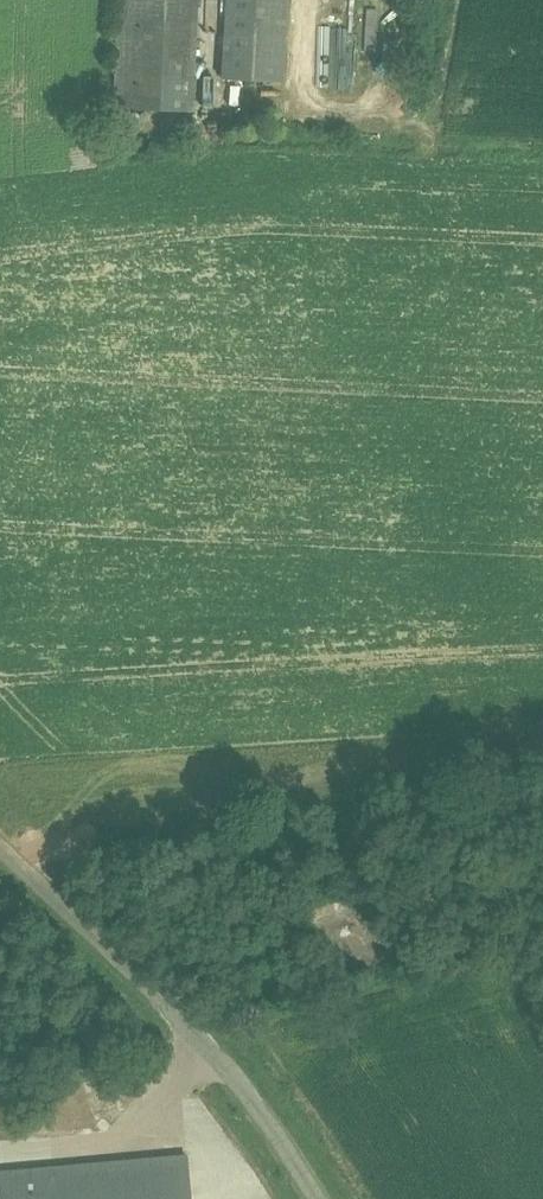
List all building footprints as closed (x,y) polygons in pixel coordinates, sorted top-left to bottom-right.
[(194,113),(199,0),(122,0),(116,109),(194,113)] [(285,57),(288,0),(230,0),(225,81),(283,85),(285,57)] [(187,1155),(181,1156),(181,1153),(52,1163),(53,1167),(0,1172),(0,1198),(191,1198),(187,1155)]
